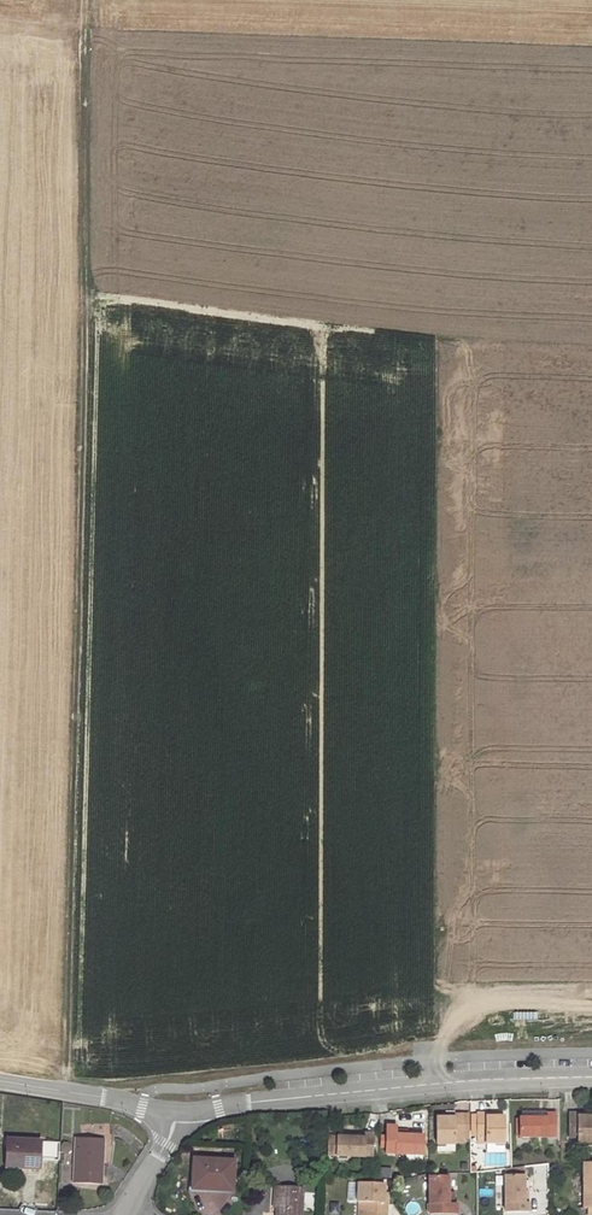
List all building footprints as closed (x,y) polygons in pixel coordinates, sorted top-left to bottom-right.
[(551,1109),(541,1110),(541,1115),(533,1115),(521,1115),(522,1135),(552,1134),(551,1109)] [(450,1116),(440,1116),(441,1145),(452,1144),(452,1137),(460,1137),(460,1112),(452,1112),(450,1116)] [(486,1112),(475,1112),(475,1137),(484,1136),(484,1144),(503,1144),(503,1115),(485,1116),(486,1112)] [(573,1113),(572,1135),(582,1135),(582,1142),(591,1141),(591,1114),(583,1115),(582,1112),(573,1113)] [(114,1136),(114,1129),(85,1127),(85,1135),(114,1136)] [(391,1136),(391,1146),(391,1154),(425,1153),(425,1135),(411,1135),(403,1135),(403,1128),(391,1128),(391,1136)] [(355,1138),(344,1138),(343,1158),(374,1159),(375,1132),(365,1133),(365,1138),(355,1138)] [(343,1158),(344,1138),(334,1137),(332,1158),(343,1158)] [(106,1142),(78,1140),(77,1185),(104,1186),(106,1142)] [(44,1143),(9,1142),(8,1169),(42,1169),(44,1143)] [(230,1200),(232,1165),(193,1164),(191,1193),(202,1193),(202,1199),(230,1200)] [(584,1169),(583,1207),(591,1207),(591,1214),(591,1169),(584,1169)] [(534,1198),(531,1199),(524,1199),(525,1185),(525,1171),(507,1172),(506,1209),(534,1210),(534,1198)] [(464,1203),(462,1203),(455,1203),(455,1190),(454,1176),(437,1176),(437,1214),(464,1214),(464,1203)] [(353,1200),(362,1200),(369,1200),(369,1209),(392,1209),(392,1201),(389,1201),(388,1184),(353,1184),(353,1200)] [(304,1193),(280,1191),(280,1214),(304,1214),(304,1193)] [(362,1200),(361,1209),(369,1209),(369,1200),(362,1200)]
